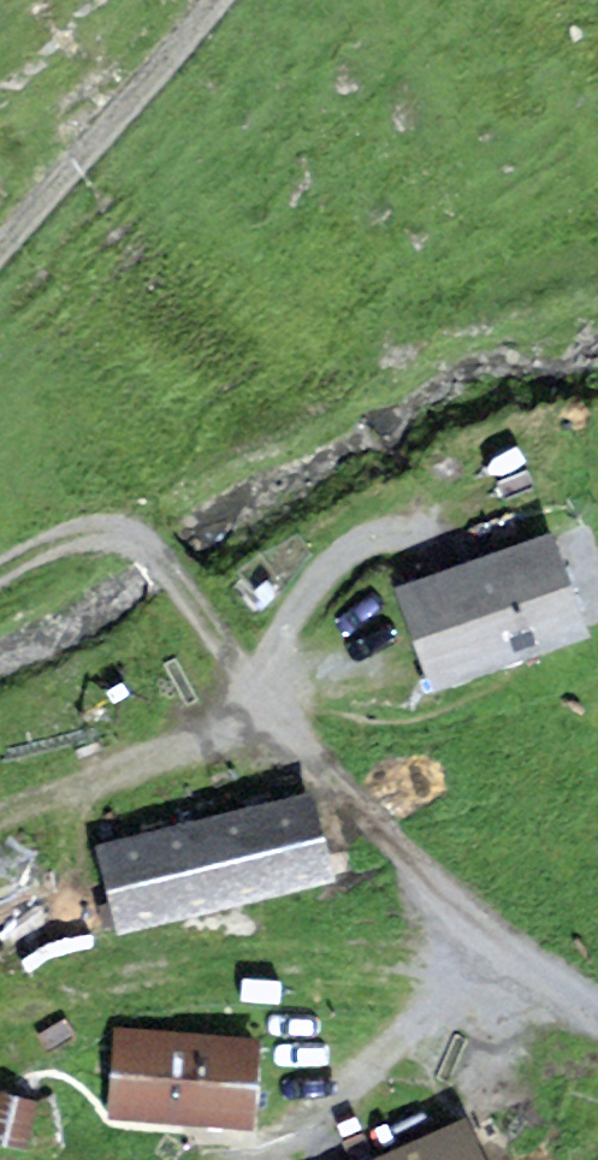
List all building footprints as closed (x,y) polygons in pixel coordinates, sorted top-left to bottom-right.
[(547,544),(400,596),(435,694),(581,642),(547,544)] [(298,799),(88,847),(111,945),(320,896),(298,799)] [(258,1053),(117,1036),(107,1121),(247,1138),(258,1053)] [(0,1102),(0,1146),(36,1154),(46,1114),(0,1102)] [(395,1159),(470,1159),(457,1132),(395,1159)]
